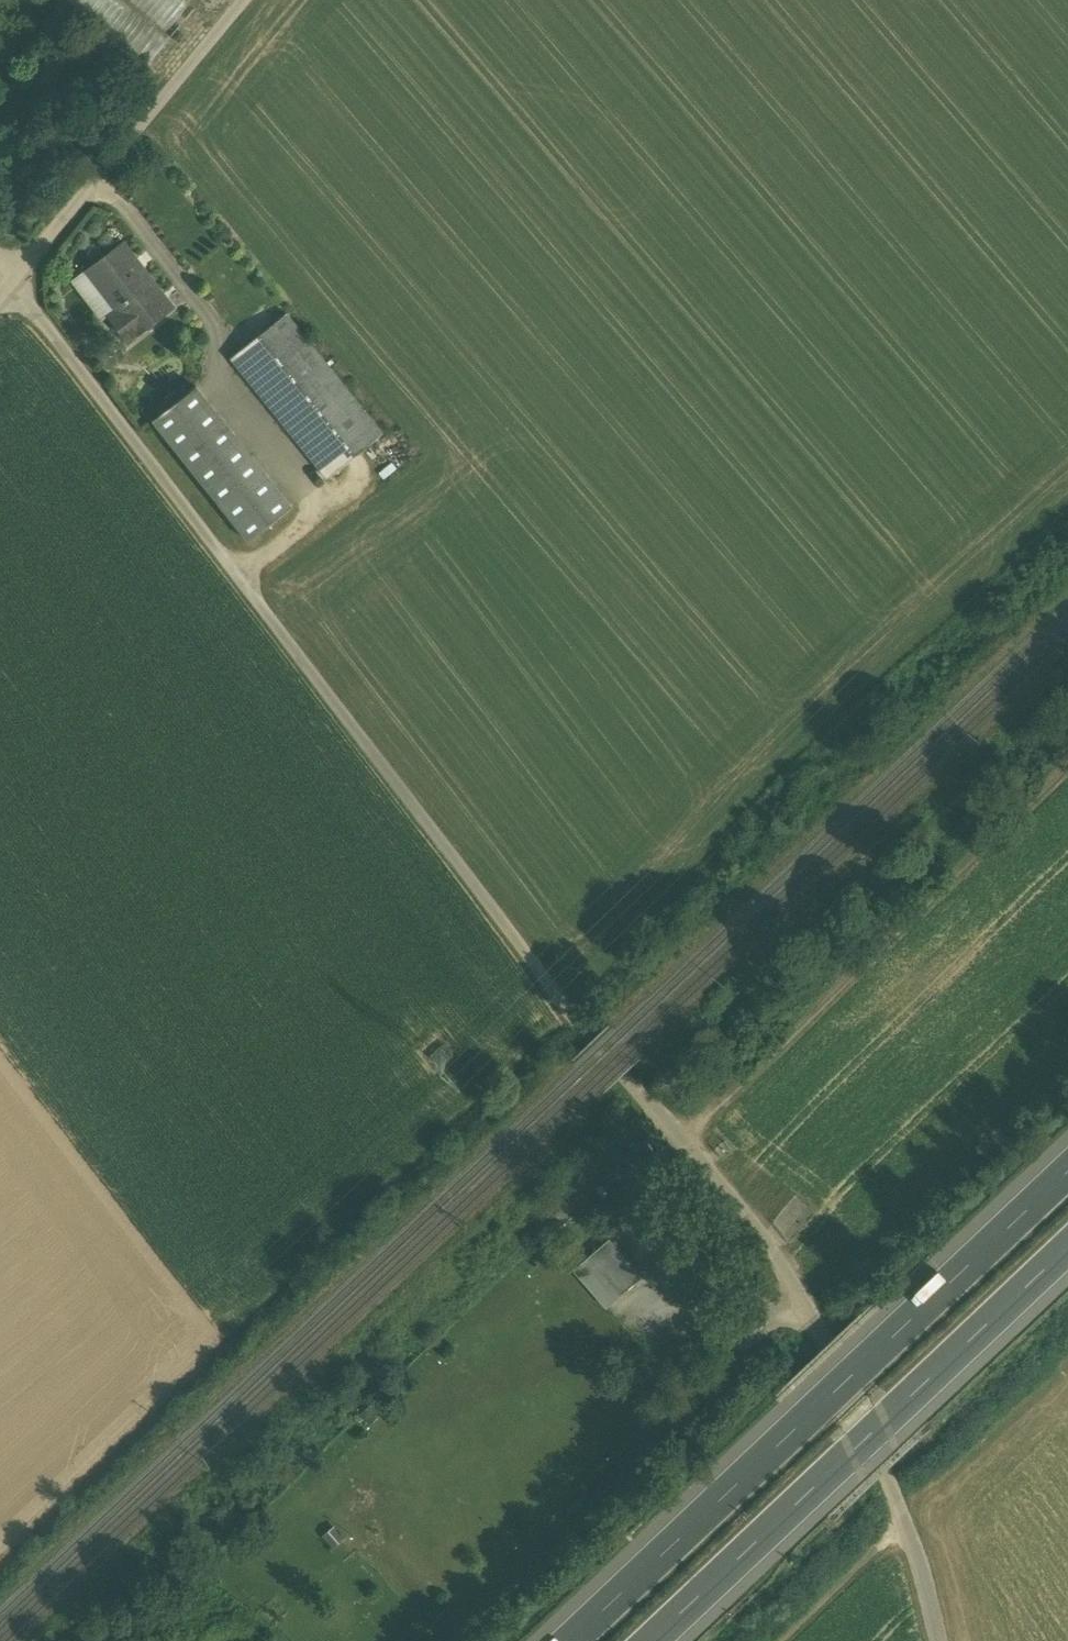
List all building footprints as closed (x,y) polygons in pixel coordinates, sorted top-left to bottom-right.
[(174,307),(123,241),(85,270),(116,310),(108,316),(128,343),(174,307)] [(286,313),(231,358),(328,478),(383,434),(286,313)] [(292,507),(196,386),(153,420),(249,541),(292,507)] [(605,1166),(614,1180),(654,1153),(645,1140),(605,1166)] [(608,1240),(588,1258),(621,1295),(641,1278),(608,1240)]
